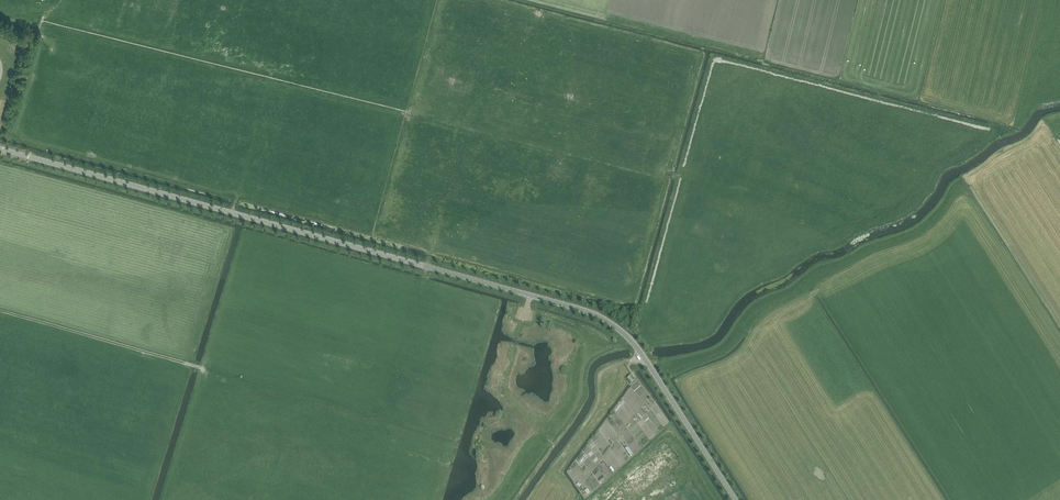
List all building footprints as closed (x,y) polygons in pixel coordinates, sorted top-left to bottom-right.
[(631,375),(627,378),(632,383),(636,380),(631,375)] [(630,443),(626,445),(631,453),(634,451),(630,443)] [(585,487),(586,486),(588,490),(595,487),(590,478),(583,482),(585,487)]
